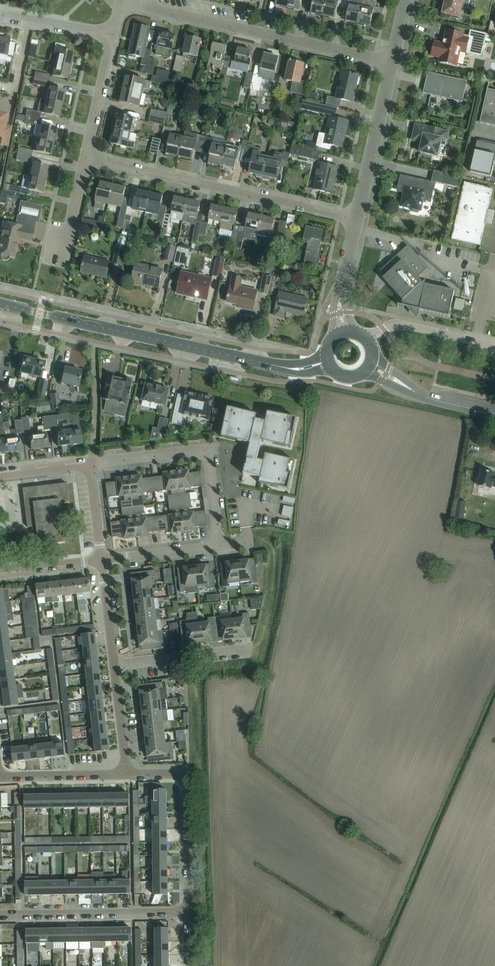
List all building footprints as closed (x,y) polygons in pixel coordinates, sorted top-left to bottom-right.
[(289,0),(277,0),(275,5),(287,8),(289,0)] [(287,8),(299,11),(302,0),(289,0),(287,8)] [(325,0),(313,0),(310,13),(322,16),(325,0)] [(344,0),(325,0),(322,16),(335,19),(338,4),(343,6),(344,0)] [(363,0),(362,0),(344,0),(343,6),(349,7),(346,21),(358,24),(363,0)] [(363,0),(358,24),(370,26),(375,3),(363,0)] [(442,13),(451,15),(450,17),(458,19),(461,7),(465,8),(466,0),(445,0),(442,13)] [(146,74),(149,58),(151,50),(145,49),(149,28),(136,25),(129,54),(142,57),(141,65),(147,66),(146,73),(146,74)] [(486,34),(473,31),(470,30),(468,38),(465,53),(481,57),(486,34)] [(463,37),(463,35),(446,31),(443,44),(435,42),(431,56),(440,58),(439,62),(456,66),(460,52),(465,53),(468,38),(463,37)] [(156,44),(155,49),(157,50),(156,55),(163,56),(170,58),(171,50),(172,50),(173,45),(175,35),(161,32),(159,42),(158,45),(156,44)] [(5,61),(5,59),(10,60),(11,60),(13,45),(8,45),(9,38),(0,37),(0,60),(5,61)] [(187,37),(185,47),(183,54),(197,57),(201,40),(187,37)] [(51,53),(49,62),(55,63),(70,67),(73,53),(64,51),(65,45),(55,43),(53,53),(51,53)] [(213,43),(210,52),(207,67),(221,70),(220,74),(226,76),(228,67),(230,57),(229,61),(224,60),(227,46),(213,43)] [(30,44),(28,57),(34,58),(37,45),(30,44)] [(248,73),(253,52),(239,48),(236,62),(232,61),(230,69),(247,73),(248,73)] [(256,63),(254,74),(250,90),(259,92),(262,80),(273,82),(278,57),(264,54),(262,64),(256,63)] [(181,72),(184,57),(177,55),(173,70),(181,72)] [(149,58),(146,74),(153,75),(156,60),(149,58)] [(290,60),(288,70),(285,80),(293,82),(290,92),(303,95),(306,82),(300,81),(304,65),(296,63),(296,61),(290,60)] [(67,79),(70,67),(55,63),(52,76),(67,79)] [(34,78),(48,81),(49,75),(35,72),(34,78)] [(327,96),(325,106),(339,109),(342,99),(351,101),(353,95),(354,95),(354,93),(352,93),(354,86),(356,87),(358,75),(342,72),(336,98),(327,96)] [(250,90),(254,74),(248,73),(247,73),(243,88),(250,90)] [(431,91),(430,95),(462,102),(467,81),(438,75),(437,81),(426,79),(424,90),(431,91)] [(122,89),(142,93),(144,87),(150,89),(151,82),(145,81),(145,80),(125,76),(122,89)] [(155,76),(153,83),(171,87),(173,80),(155,76)] [(46,87),(48,81),(34,78),(32,84),(46,87)] [(480,122),(494,126),(494,93),(487,91),(489,83),(488,83),(480,122)] [(40,99),(61,104),(64,91),(49,88),(46,101),(40,99)] [(139,107),(142,93),(122,89),(119,102),(139,107)] [(59,117),(61,104),(40,99),(39,106),(40,107),(39,113),(27,110),(25,116),(39,119),(41,113),(59,117)] [(322,106),(302,102),(300,111),(320,115),(322,106)] [(150,116),(166,119),(167,113),(151,109),(150,116)] [(0,144),(7,146),(11,127),(4,126),(7,114),(0,113),(0,138),(1,138),(0,144)] [(114,129),(130,133),(132,125),(139,127),(140,120),(127,117),(117,115),(114,129)] [(38,125),(39,119),(25,116),(24,122),(38,125)] [(164,125),(166,119),(150,116),(148,121),(164,125)] [(348,121),(338,119),(329,117),(325,135),(319,133),(316,146),(329,149),(330,146),(331,146),(331,145),(342,148),(344,139),(343,138),(344,135),(345,135),(348,121)] [(41,125),(41,126),(36,125),(33,138),(38,139),(53,142),(56,129),(41,125)] [(445,146),(446,142),(448,132),(416,125),(414,133),(418,134),(416,140),(422,141),(420,152),(437,156),(440,145),(445,146)] [(179,157),(183,137),(171,135),(172,128),(164,127),(161,140),(169,142),(166,155),(167,154),(179,157)] [(114,129),(111,144),(133,149),(135,142),(136,134),(130,133),(114,129)] [(202,150),(206,136),(198,134),(196,140),(183,137),(179,157),(192,160),(191,161),(192,161),(195,148),(202,150)] [(221,166),(225,147),(213,144),(214,138),(206,136),(202,150),(211,151),(208,165),(209,164),(221,166)] [(161,140),(153,138),(152,143),(150,153),(158,154),(161,140)] [(50,155),(53,142),(38,139),(35,151),(50,155)] [(475,151),(470,172),(491,177),(494,163),(494,145),(477,141),(475,151)] [(263,176),(267,156),(261,155),(262,149),(254,148),(255,145),(248,144),(247,146),(245,158),(252,160),(249,173),(263,176)] [(245,159),(245,158),(247,146),(239,145),(238,149),(225,147),(221,166),(234,169),(234,170),(234,171),(237,157),(245,159)] [(17,154),(31,157),(32,151),(18,147),(17,154)] [(291,147),(290,153),(290,155),(318,161),(320,153),(291,147)] [(290,155),(290,153),(283,152),(282,154),(275,152),(274,158),(267,156),(263,176),(277,179),(280,164),(287,166),(290,155)] [(30,163),(31,157),(17,154),(16,160),(30,163)] [(30,177),(45,180),(48,167),(33,163),(30,177)] [(338,167),(328,165),(319,163),(313,189),(332,193),(334,185),(333,185),(333,182),(334,182),(338,167)] [(445,173),(443,184),(459,188),(462,177),(445,173)] [(435,182),(410,177),(400,174),(398,185),(404,187),(403,193),(404,193),(401,206),(412,209),(412,212),(418,213),(419,210),(421,211),(423,200),(431,202),(435,182)] [(8,191),(16,193),(22,194),(26,195),(28,189),(32,190),(42,193),(45,180),(30,177),(24,175),(21,188),(9,185),(8,191)] [(108,204),(113,185),(101,183),(101,182),(100,181),(94,208),(101,209),(103,203),(108,204)] [(489,209),(493,189),(464,182),(451,239),(480,246),(485,223),(492,225),(494,213),(494,210),(489,209)] [(126,215),(129,202),(123,200),(126,187),(125,187),(125,188),(113,185),(108,204),(121,207),(117,227),(123,228),(125,219),(126,215)] [(146,213),(150,193),(138,191),(138,190),(137,190),(134,203),(129,202),(126,215),(131,216),(132,216),(133,210),(146,213)] [(8,191),(7,192),(1,191),(0,197),(0,203),(6,205),(8,198),(14,200),(16,193),(8,191)] [(163,223),(165,214),(166,210),(160,208),(163,195),(162,195),(162,196),(150,193),(146,213),(158,215),(157,222),(163,223)] [(182,222),(187,200),(175,197),(172,211),(184,214),(182,222)] [(187,200),(182,222),(195,225),(196,221),(198,212),(200,203),(187,200)] [(41,206),(21,201),(15,225),(10,224),(3,223),(0,238),(0,254),(13,257),(17,238),(31,240),(35,221),(37,222),(41,206)] [(221,222),(225,208),(212,205),(209,220),(221,222)] [(239,230),(239,227),(240,226),(234,225),(237,211),(225,208),(221,222),(220,229),(232,231),(230,241),(236,242),(239,230)] [(165,214),(163,223),(161,232),(167,233),(171,215),(165,214)] [(257,235),(262,216),(249,214),(246,228),(239,227),(239,230),(236,242),(235,248),(241,249),(242,241),(244,232),(257,235)] [(103,230),(105,217),(99,216),(98,222),(92,220),(90,227),(103,230)] [(262,216),(257,235),(270,238),(274,219),(262,216)] [(280,220),(277,230),(276,237),(283,239),(287,222),(280,220)] [(197,244),(202,222),(196,221),(191,243),(197,244)] [(202,222),(197,244),(199,233),(205,235),(207,223),(202,222)] [(306,227),(304,236),(303,240),(308,241),(304,262),(316,265),(323,231),(306,227)] [(116,244),(112,263),(121,265),(125,246),(126,241),(126,239),(125,237),(123,236),(121,237),(120,238),(119,239),(118,245),(116,244)] [(276,239),(270,237),(267,249),(273,250),(276,239)] [(174,246),(167,245),(164,260),(171,261),(174,246)] [(428,268),(408,245),(380,271),(385,276),(383,278),(403,300),(404,300),(411,307),(410,308),(413,312),(414,311),(418,315),(419,309),(419,310),(450,317),(451,316),(449,316),(454,291),(425,284),(425,285),(421,284),(422,283),(417,277),(428,268)] [(177,247),(174,262),(186,265),(189,250),(177,247)] [(110,262),(94,258),(84,256),(81,272),(89,274),(90,272),(96,273),(95,275),(106,278),(108,268),(110,262)] [(220,276),(223,261),(216,259),(213,274),(220,276)] [(136,263),(134,274),(131,283),(140,285),(141,283),(158,287),(162,269),(136,263)] [(182,272),(180,282),(178,292),(189,294),(189,292),(197,294),(196,298),(206,300),(211,279),(182,272)] [(271,276),(264,275),(261,292),(267,294),(271,276)] [(229,292),(227,301),(245,305),(244,308),(252,310),(255,301),(257,291),(239,287),(240,282),(241,278),(232,276),(231,280),(229,292)] [(308,299),(298,297),(279,292),(274,315),(283,317),(284,311),(304,316),(305,311),(306,311),(307,310),(306,310),(308,299)] [(463,294),(461,305),(471,307),(473,296),(463,294)] [(23,357),(21,367),(20,372),(41,376),(44,362),(23,357)] [(64,368),(61,383),(77,387),(81,371),(64,368)] [(108,400),(105,411),(115,413),(117,403),(127,405),(129,395),(130,395),(131,388),(132,381),(130,381),(129,379),(125,378),(123,379),(123,380),(122,380),(122,381),(118,380),(118,379),(118,378),(109,376),(108,383),(107,382),(106,389),(108,390),(106,400),(108,400)] [(43,398),(46,381),(40,380),(36,397),(43,398)] [(142,389),(139,399),(142,400),(165,406),(169,389),(160,387),(154,386),(146,384),(144,390),(142,389)] [(51,394),(53,409),(60,408),(58,393),(51,394)] [(177,403),(173,423),(180,425),(183,414),(195,416),(196,413),(209,416),(213,399),(210,399),(210,397),(206,396),(205,397),(202,397),(202,396),(196,395),(187,393),(184,405),(177,403)] [(49,402),(35,404),(36,411),(50,410),(49,402)] [(243,474),(260,478),(259,483),(288,490),(295,461),(266,455),(265,462),(258,460),(262,442),(290,448),(297,419),(268,412),(266,422),(256,420),(257,415),(228,408),(221,437),(250,444),(243,474)] [(66,414),(67,419),(68,423),(70,445),(82,443),(78,413),(66,414)] [(56,420),(67,419),(66,414),(49,416),(50,430),(57,429),(56,420)] [(44,430),(50,430),(49,416),(42,417),(43,426),(37,426),(38,434),(29,435),(30,439),(31,449),(46,447),(44,433),(44,430)] [(28,417),(21,418),(21,420),(23,433),(30,432),(28,417)] [(161,418),(157,433),(165,434),(168,420),(161,418)] [(21,420),(14,421),(16,434),(23,433),(21,420)] [(3,422),(6,452),(19,450),(17,437),(10,437),(10,430),(9,430),(8,422),(3,422)] [(58,446),(70,445),(68,423),(62,424),(63,430),(56,431),(58,446)] [(180,502),(191,500),(190,493),(186,494),(186,488),(202,487),(200,472),(189,473),(188,470),(176,471),(180,502)] [(169,503),(180,502),(176,471),(164,473),(164,476),(153,477),(155,491),(165,490),(166,492),(172,491),(172,495),(168,496),(169,503)] [(479,480),(478,486),(491,488),(491,487),(494,487),(494,474),(494,473),(481,471),(479,480)] [(155,491),(153,477),(142,479),(141,476),(129,477),(133,507),(144,506),(143,499),(139,499),(139,494),(145,494),(145,493),(155,491)] [(122,508),(133,507),(129,477),(117,479),(117,482),(106,483),(108,498),(124,496),(125,501),(121,501),(122,508)] [(67,483),(66,483),(49,485),(49,488),(34,489),(33,487),(23,488),(28,527),(33,527),(35,546),(65,543),(60,503),(69,502),(67,483)] [(209,503),(209,495),(205,495),(205,488),(195,489),(195,497),(199,497),(200,504),(209,503)] [(180,502),(183,532),(196,530),(195,527),(207,526),(205,511),(189,513),(188,508),(192,507),(191,500),(180,502)] [(171,533),(183,532),(180,502),(169,503),(170,510),(174,509),(174,514),(168,515),(168,516),(158,517),(160,531),(171,530),(171,533)] [(160,531),(158,517),(147,518),(147,517),(142,518),(141,513),(145,513),(144,506),(133,507),(136,537),(149,536),(148,533),(160,531)] [(294,508),(284,506),(282,515),(292,517),(294,508)] [(124,539),(136,537),(133,507),(122,508),(123,516),(126,515),(127,520),(110,522),(112,537),(124,536),(124,539)] [(456,507),(455,519),(463,520),(464,508),(456,507)] [(238,562),(240,582),(251,581),(251,584),(258,583),(256,570),(250,571),(249,561),(249,560),(238,562)] [(229,583),(240,582),(238,562),(226,563),(226,564),(228,574),(222,574),(223,587),(230,586),(229,583)] [(195,567),(197,587),(208,586),(208,589),(215,588),(214,575),(207,576),(206,566),(207,566),(207,565),(195,567)] [(187,588),(197,587),(195,567),(183,568),(183,569),(184,569),(185,579),(179,580),(180,592),(187,591),(187,588)] [(134,590),(152,588),(151,578),(156,577),(155,570),(142,572),(143,578),(133,579),(132,579),(134,590)] [(75,580),(77,594),(78,600),(91,598),(90,592),(89,579),(75,580)] [(64,595),(77,594),(75,580),(63,582),(64,595)] [(51,597),(64,595),(63,582),(50,583),(51,597)] [(52,602),(51,597),(50,583),(36,585),(38,598),(45,597),(46,603),(52,602)] [(22,599),(34,598),(33,585),(27,586),(29,598),(22,599)] [(10,601),(8,588),(0,589),(0,603),(10,601)] [(135,601),(153,599),(152,588),(134,590),(135,601)] [(221,602),(229,601),(228,593),(220,594),(221,602)] [(23,613),(36,611),(34,598),(22,599),(23,613)] [(136,612),(154,610),(159,609),(158,598),(153,599),(135,601),(136,612)] [(13,614),(11,601),(10,601),(0,603),(0,616),(13,614)] [(138,623),(156,620),(154,610),(136,612),(138,623)] [(25,626),(38,624),(36,611),(23,613),(25,626)] [(232,618),(234,638),(246,637),(246,636),(245,626),(251,625),(249,613),(243,614),(243,616),(232,618)] [(8,628),(8,621),(13,621),(13,614),(0,616),(0,629),(8,628)] [(234,638),(232,618),(221,619),(221,616),(214,617),(216,629),(222,629),(223,639),(223,640),(234,638)] [(210,630),(216,629),(214,617),(208,618),(208,621),(198,622),(200,642),(212,641),(212,640),(211,640),(210,630)] [(95,630),(94,624),(94,619),(87,620),(87,625),(81,626),(82,631),(95,630)] [(139,633),(157,631),(156,620),(138,623),(139,633)] [(200,642),(198,622),(187,623),(187,620),(180,621),(181,634),(188,633),(189,643),(188,643),(188,644),(200,642)] [(26,638),(39,636),(38,624),(25,626),(26,638)] [(10,641),(15,640),(14,627),(8,628),(0,629),(0,642),(10,641)] [(157,631),(139,633),(140,645),(151,643),(152,649),(164,648),(163,641),(158,642),(157,631)] [(84,648),(97,647),(95,633),(82,635),(84,648)] [(39,636),(26,638),(33,638),(35,650),(41,650),(39,636)] [(11,653),(10,641),(0,642),(0,655),(11,653)] [(85,661),(98,660),(97,647),(84,648),(85,661)] [(14,666),(13,660),(16,659),(16,653),(11,654),(11,653),(0,655),(0,668),(14,666)] [(87,674),(100,672),(98,660),(85,661),(87,674)] [(15,679),(14,666),(0,668),(0,669),(2,681),(15,679)] [(88,687),(101,685),(100,672),(87,674),(88,687)] [(3,694),(23,691),(23,686),(21,684),(16,685),(15,679),(2,681),(3,694)] [(163,682),(150,684),(151,690),(140,691),(142,703),(169,699),(167,688),(164,689),(163,682)] [(90,700),(103,698),(101,685),(88,687),(82,688),(83,695),(89,694),(90,700)] [(23,691),(3,694),(5,707),(15,706),(19,705),(18,698),(24,698),(23,691)] [(91,713),(104,711),(103,698),(90,700),(91,713)] [(142,703),(143,713),(161,711),(170,710),(169,699),(142,703)] [(93,726),(106,724),(104,711),(91,713),(93,726)] [(144,724),(162,721),(161,711),(143,713),(144,724)] [(16,729),(21,728),(19,715),(11,716),(12,719),(15,719),(16,729)] [(146,734),(164,732),(162,721),(144,724),(146,734)] [(94,738),(107,737),(106,724),(93,726),(94,738)] [(147,745),(165,743),(164,732),(146,734),(147,745)] [(107,737),(94,738),(96,752),(109,750),(107,737)] [(50,744),(52,757),(65,755),(64,742),(50,744)] [(172,742),(165,743),(147,745),(148,757),(149,757),(149,756),(159,755),(160,761),(172,760),(171,753),(173,753),(172,742)] [(39,759),(52,757),(50,744),(38,745),(39,759)] [(26,760),(39,759),(38,745),(25,747),(26,760)] [(13,762),(26,760),(25,747),(11,748),(13,762)] [(152,803),(167,803),(167,790),(152,790),(152,797),(146,797),(146,803),(152,803)] [(116,794),(116,807),(129,807),(129,793),(116,794)] [(64,808),(77,808),(77,794),(64,795),(64,808)] [(77,808),(90,808),(90,794),(77,794),(77,808)] [(90,808),(103,808),(103,794),(90,794),(90,808)] [(103,808),(116,807),(116,794),(103,794),(103,808)] [(25,809),(38,809),(38,795),(24,795),(25,809)] [(38,809),(51,809),(51,795),(38,795),(38,809)] [(63,808),(64,808),(64,795),(51,795),(51,809),(52,809),(52,814),(63,813),(63,808)] [(153,816),(167,816),(167,803),(152,803),(153,816)] [(15,819),(21,819),(20,806),(15,806),(11,806),(11,812),(15,812),(15,819)] [(153,829),(167,829),(167,816),(153,816),(153,829)] [(153,842),(167,842),(167,829),(153,829),(153,842)] [(153,855),(167,855),(167,842),(153,842),(153,855)] [(153,868),(168,868),(167,855),(153,855),(153,868)] [(153,881),(168,881),(168,868),(153,868),(153,881)] [(39,895),(39,882),(39,876),(25,877),(25,882),(26,895),(39,895)] [(104,894),(117,894),(117,880),(104,881),(104,894)] [(117,880),(117,894),(130,894),(130,880),(117,880)] [(39,895),(52,895),(52,881),(39,882),(39,895)] [(52,895),(65,895),(65,881),(52,881),(52,895)] [(65,895),(78,894),(78,881),(65,881),(65,895)] [(78,894),(91,894),(91,881),(78,881),(78,894)] [(91,894),(104,894),(104,881),(91,881),(91,894)] [(154,901),(159,901),(162,895),(168,895),(168,881),(153,881),(154,895),(156,895),(154,901)] [(92,949),(105,948),(105,928),(92,929),(92,942),(92,949)] [(105,942),(118,942),(118,928),(105,928),(105,948),(105,942)] [(118,928),(118,942),(131,942),(131,928),(118,928)] [(155,942),(169,942),(168,928),(155,929),(155,942)] [(27,943),(40,943),(40,929),(26,930),(27,943)] [(46,950),(53,950),(53,929),(40,929),(40,943),(46,943),(46,950)] [(53,943),(66,943),(66,929),(53,929),(53,950),(53,943)] [(66,943),(79,942),(79,929),(66,929),(66,943)] [(79,942),(92,942),(92,929),(79,929),(79,942)] [(155,955),(169,955),(169,942),(155,942),(155,955)] [(169,955),(155,955),(155,965),(169,965),(169,955)]
